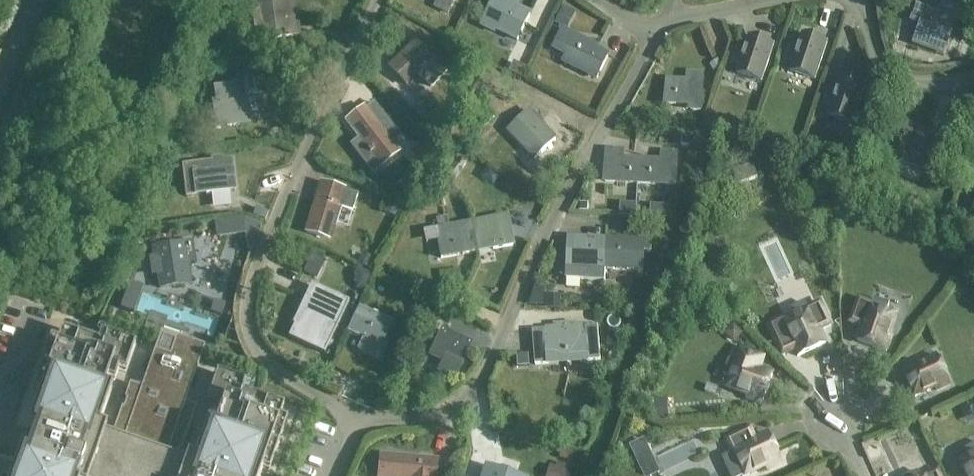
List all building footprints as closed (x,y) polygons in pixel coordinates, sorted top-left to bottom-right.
[(268,0),(260,0),(260,2),(255,2),(256,13),(251,14),(253,29),(261,28),(263,41),(291,37),(287,8),(295,7),(293,0),(271,0),(268,0)] [(434,8),(448,16),(456,0),(438,0),(434,8)] [(483,26),(496,33),(497,30),(519,41),(531,15),(510,4),(512,0),(496,0),(483,26)] [(921,23),(912,45),(944,57),(957,21),(963,24),(968,12),(942,3),(938,13),(917,5),(912,19),(921,23)] [(573,20),(560,13),(554,24),(568,31),(573,20)] [(597,51),(599,48),(564,31),(555,49),(568,56),(565,62),(598,79),(608,57),(597,51)] [(794,62),(791,71),(816,80),(828,43),(804,35),(798,51),(790,48),(786,60),(794,62)] [(741,65),(738,74),(762,82),(775,45),(750,37),(745,53),(737,50),(733,62),(741,65)] [(445,76),(432,62),(415,45),(390,70),(407,87),(417,77),(429,90),(445,76)] [(718,60),(709,66),(714,73),(723,67),(718,60)] [(666,104),(692,106),(692,111),(701,112),(704,75),(688,74),(688,81),(667,80),(666,104)] [(227,78),(217,79),(218,87),(227,86),(227,78)] [(832,107),(829,116),(853,125),(866,88),(841,79),(836,95),(828,93),(824,105),(832,107)] [(225,119),(227,128),(249,125),(243,85),(217,89),(219,102),(215,102),(215,104),(212,105),(214,120),(225,119)] [(432,115),(421,102),(412,109),(422,122),(432,115)] [(398,153),(392,145),(399,139),(373,105),(366,111),(365,110),(366,109),(365,109),(346,124),(347,124),(369,153),(368,154),(370,156),(371,155),(380,167),(380,168),(399,153),(398,153)] [(486,108),(475,119),(483,128),(494,117),(486,108)] [(530,112),(509,132),(535,160),(556,141),(530,112)] [(965,130),(951,125),(947,136),(962,141),(965,130)] [(434,158),(419,143),(409,153),(425,168),(434,158)] [(641,184),(642,160),(624,159),(624,151),(607,150),(606,182),(641,184)] [(642,160),(641,184),(676,186),(677,154),(662,153),(662,161),(642,160)] [(182,166),(186,197),(197,196),(197,197),(202,196),(202,195),(234,192),(230,161),(182,166)] [(756,167),(739,172),(743,182),(760,177),(756,167)] [(511,180),(502,186),(508,194),(516,187),(511,180)] [(357,195),(344,191),(322,185),(307,236),(329,242),(339,209),(352,213),(357,195)] [(387,201),(383,213),(394,218),(399,206),(387,201)] [(580,204),(579,212),(588,212),(588,204),(580,204)] [(254,207),(251,214),(263,219),(266,212),(254,207)] [(472,223),(476,246),(491,243),(492,250),(513,246),(507,217),(472,223)] [(472,223),(449,227),(447,218),(435,220),(437,229),(435,230),(441,259),(477,253),(476,246),(472,223)] [(238,220),(218,223),(220,237),(240,234),(238,220)] [(794,230),(779,236),(780,241),(795,239),(794,230)] [(605,283),(606,268),(607,240),(570,238),(567,281),(605,283)] [(652,243),(645,242),(607,240),(606,268),(643,270),(644,253),(651,254),(652,243)] [(153,260),(150,260),(152,276),(159,275),(161,287),(159,287),(159,289),(190,284),(190,282),(189,282),(187,266),(194,265),(191,243),(190,243),(190,241),(184,242),(184,244),(151,249),(152,251),(153,251),(154,258),(153,258),(153,260)] [(315,248),(311,258),(321,263),(326,253),(315,248)] [(367,270),(372,259),(360,254),(357,262),(349,259),(348,262),(367,270)] [(310,257),(302,273),(315,279),(323,264),(321,263),(311,258),(310,257)] [(125,270),(123,277),(130,280),(133,272),(125,270)] [(128,285),(119,310),(133,315),(142,289),(128,285)] [(311,289),(291,330),(327,347),(348,303),(351,297),(348,295),(345,302),(329,295),(328,298),(311,289)] [(143,292),(136,311),(148,315),(150,309),(167,316),(162,332),(155,352),(171,358),(178,339),(184,321),(208,330),(206,335),(223,341),(230,323),(209,316),(208,319),(194,314),(195,311),(184,307),(183,311),(165,304),(166,301),(143,292)] [(545,309),(561,309),(561,296),(546,296),(545,309)] [(857,341),(886,352),(891,338),(888,337),(896,316),(886,312),(889,305),(875,299),(873,305),(859,300),(851,323),(862,327),(857,341)] [(419,320),(426,304),(418,300),(412,311),(413,312),(411,316),(419,320)] [(791,334),(776,340),(783,355),(794,350),(798,357),(826,344),(820,330),(831,325),(820,303),(807,309),(805,304),(791,310),(795,317),(785,322),(791,334)] [(215,305),(212,313),(220,316),(223,308),(215,305)] [(386,347),(382,345),(391,325),(359,310),(348,332),(364,339),(359,352),(379,361),(386,347)] [(430,310),(424,322),(434,327),(441,315),(430,310)] [(719,318),(709,312),(705,322),(715,327),(719,318)] [(734,324),(724,334),(734,344),(744,334),(734,324)] [(565,326),(568,363),(601,360),(599,326),(575,328),(575,325),(565,326)] [(535,365),(568,363),(565,326),(556,326),(556,330),(533,332),(535,365)] [(261,470),(268,473),(286,421),(279,418),(283,407),(242,392),(245,384),(215,374),(206,401),(213,404),(209,415),(216,418),(213,426),(206,424),(194,459),(188,457),(186,462),(176,459),(195,405),(184,401),(204,347),(203,346),(202,348),(178,339),(171,358),(155,352),(162,332),(160,332),(153,352),(141,386),(129,382),(111,436),(102,433),(104,428),(98,426),(111,390),(103,388),(106,379),(114,382),(118,370),(125,373),(134,345),(105,335),(102,344),(60,330),(56,341),(49,339),(31,391),(38,393),(26,429),(33,431),(26,451),(19,449),(15,460),(10,475),(259,475),(261,470)] [(441,331),(429,356),(444,363),(442,368),(458,375),(472,345),(441,331)] [(608,345),(620,349),(623,340),(612,336),(608,345)] [(732,378),(728,388),(749,395),(748,399),(762,404),(772,375),(759,370),(763,358),(740,350),(735,363),(729,361),(724,376),(732,378)] [(518,366),(529,365),(529,355),(517,356),(518,366)] [(950,385),(937,357),(919,365),(920,367),(904,374),(915,397),(935,388),(937,391),(950,385)] [(669,403),(661,405),(663,413),(671,412),(669,403)] [(722,459),(730,475),(746,475),(767,466),(768,470),(781,463),(768,435),(755,441),(750,431),(727,441),(733,454),(728,456),(722,459)] [(644,441),(631,447),(638,462),(651,456),(644,441)] [(693,441),(658,458),(664,471),(699,454),(693,441)] [(966,450),(970,457),(960,462),(967,475),(973,475),(973,447),(966,450)] [(572,453),(561,449),(558,460),(569,463),(572,453)] [(437,462),(379,456),(377,475),(436,475),(437,462)] [(570,474),(567,473),(569,467),(560,464),(558,470),(549,467),(546,475),(569,475),(570,474)]
